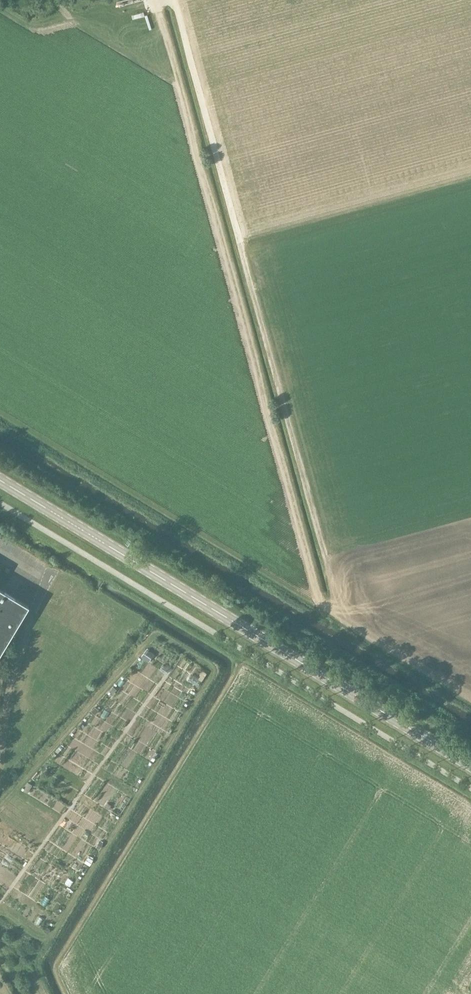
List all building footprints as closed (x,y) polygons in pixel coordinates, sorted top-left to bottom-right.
[(28,605),(0,589),(0,651),(28,605)] [(112,683),(107,688),(112,693),(117,687),(112,683)] [(45,896),(40,903),(47,907),(51,900),(45,896)]
